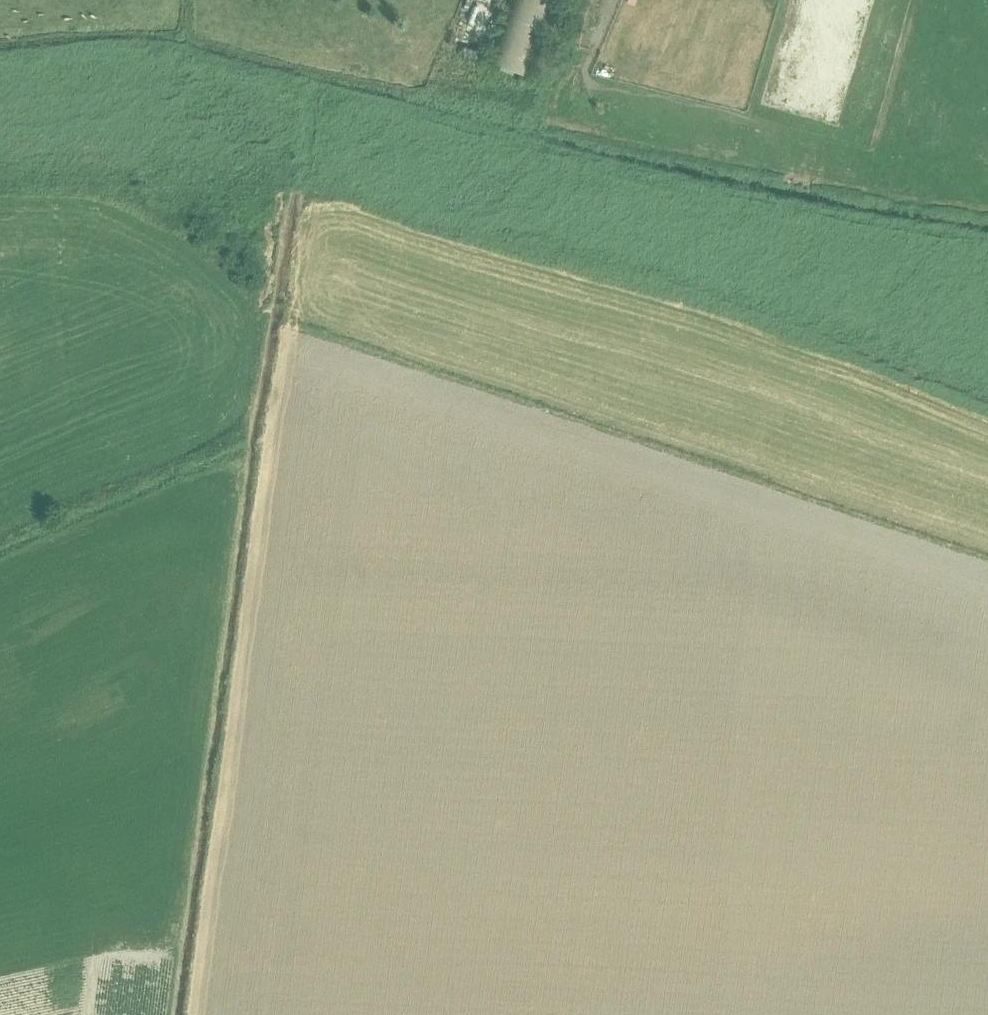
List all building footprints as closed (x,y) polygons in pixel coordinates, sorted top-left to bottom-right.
[(479,57),(496,11),(482,6),(465,52),(479,57)]
